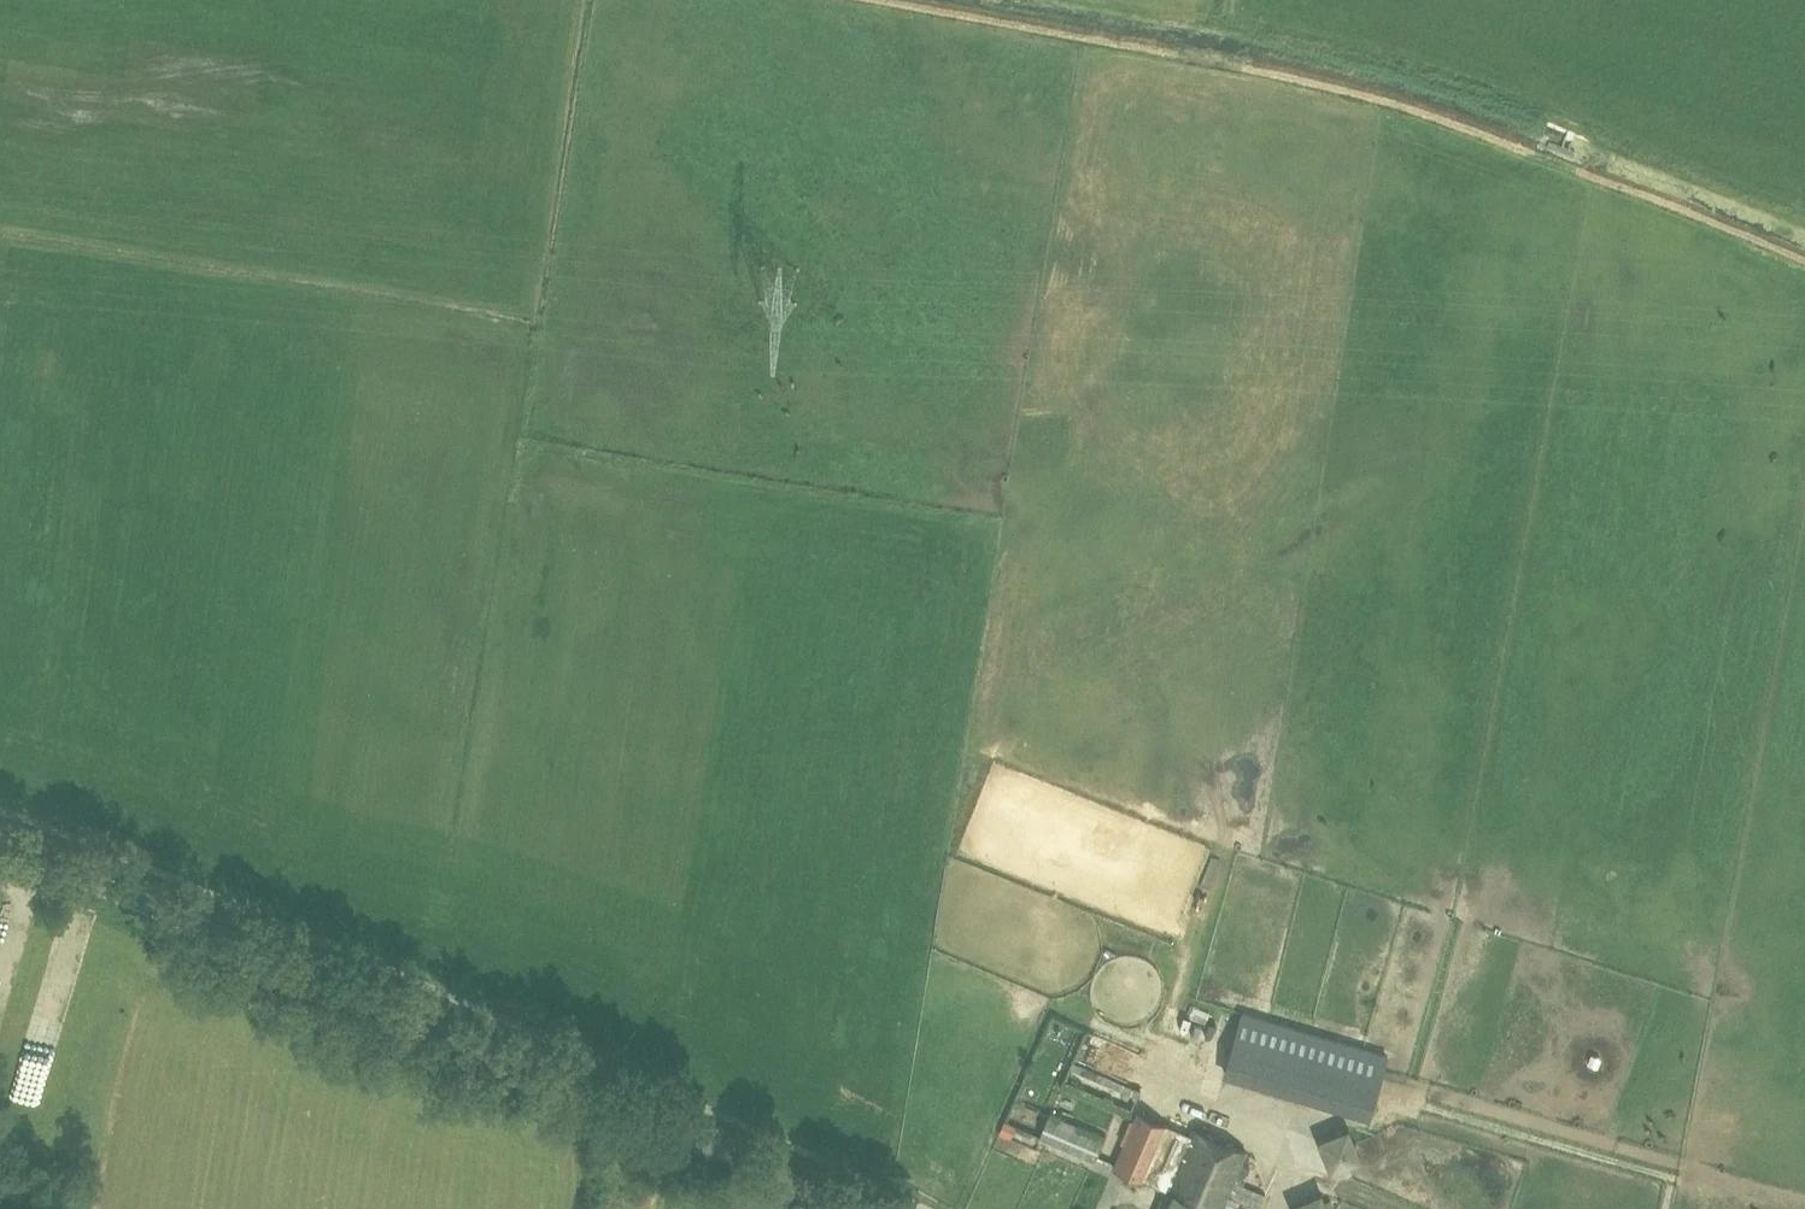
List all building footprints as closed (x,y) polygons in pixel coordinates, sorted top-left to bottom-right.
[(1218,1069),(1359,1113),(1378,1052),(1237,1008),(1218,1069)] [(1192,1137),(1136,1114),(1113,1169),(1166,1192),(1159,1208),(1223,1208),(1246,1154),(1195,1132),(1192,1137)] [(1093,1164),(1104,1138),(1051,1115),(1040,1140),(1093,1164)]
